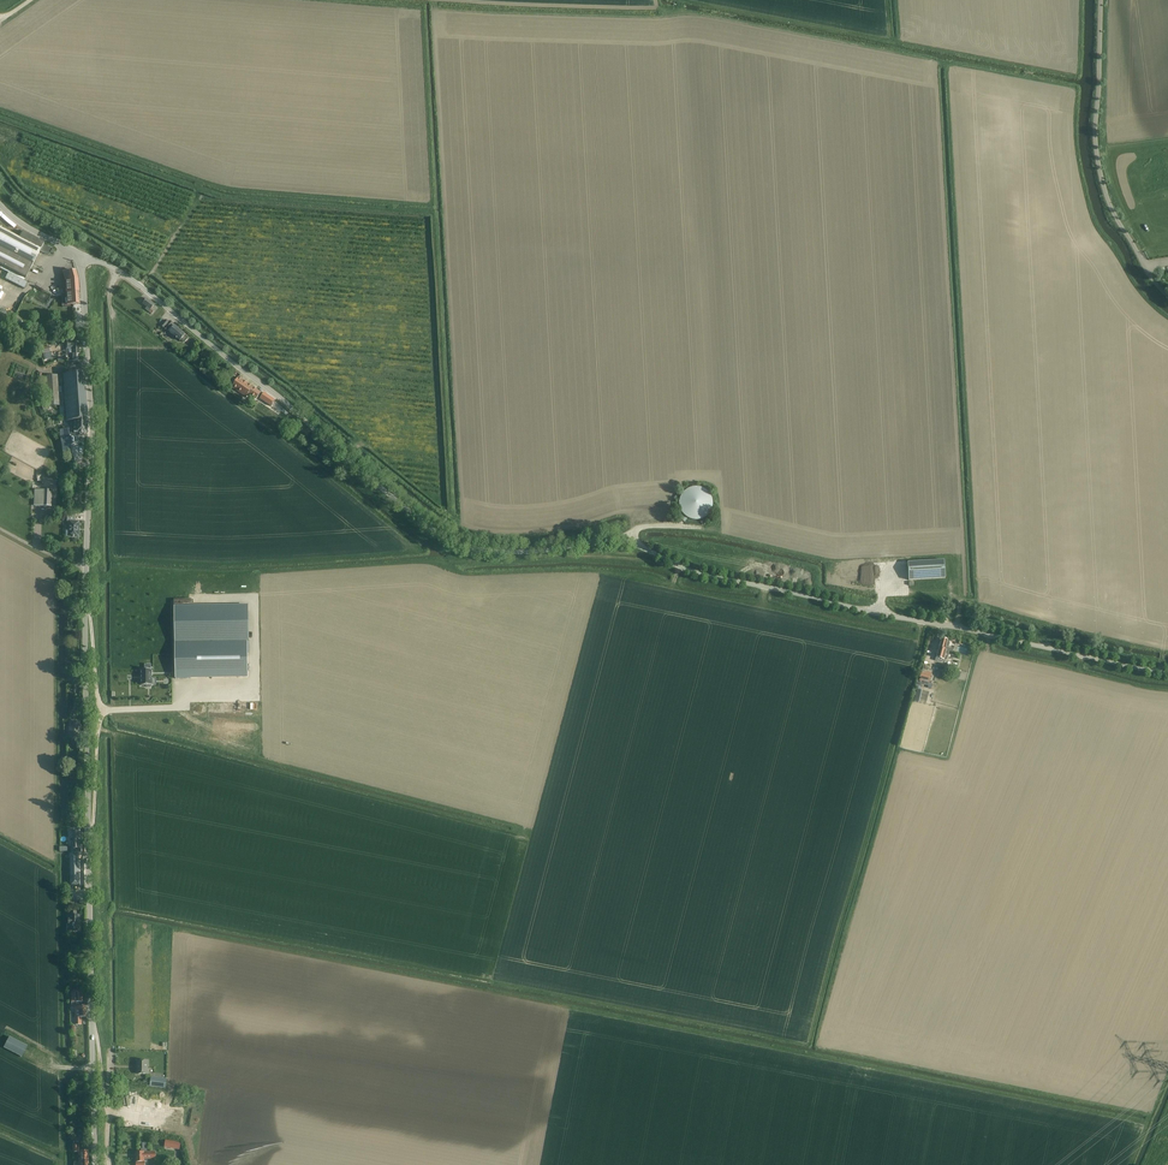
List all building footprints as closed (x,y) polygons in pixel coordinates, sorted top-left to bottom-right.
[(52,249),(43,244),(44,242),(22,231),(18,238),(0,229),(0,266),(3,267),(2,270),(3,270),(8,273),(5,279),(19,286),(24,289),(27,282),(24,281),(25,279),(32,266),(40,251),(49,255),(50,253),(52,249)] [(75,271),(63,272),(65,281),(66,294),(67,305),(72,304),(79,304),(79,293),(78,280),(76,271),(75,271)] [(151,314),(154,311),(151,309),(154,305),(150,301),(146,298),(142,303),(146,308),(145,309),(151,314)] [(169,323),(165,320),(161,326),(167,332),(167,331),(169,332),(180,341),(181,340),(183,343),(184,343),(187,339),(187,338),(184,336),(185,335),(173,324),(170,321),(169,323)] [(71,342),(66,342),(66,349),(66,355),(65,356),(65,362),(79,361),(78,338),(71,338),(71,342)] [(87,433),(87,421),(84,372),(62,374),(65,421),(73,421),(73,433),(87,433)] [(59,405),(57,375),(45,376),(46,379),(39,379),(41,404),(47,404),(47,406),(59,405)] [(256,400),(261,393),(238,378),(232,388),(246,397),(248,394),(256,400)] [(271,407),(275,400),(264,393),(259,399),(271,407)] [(286,416),(289,413),(278,403),(274,407),(280,412),(280,411),(286,416)] [(61,452),(70,451),(68,429),(59,430),(61,452)] [(696,523),(705,520),(711,514),(713,504),(710,495),(704,489),(695,487),(686,490),(680,496),(678,505),(680,514),(688,521),(696,523)] [(51,507),(51,491),(41,490),(34,489),(33,506),(40,506),(51,507)] [(78,538),(79,522),(74,521),(75,517),(67,516),(67,521),(68,521),(68,531),(65,531),(65,537),(67,537),(67,538),(78,538)] [(908,581),(945,578),(944,561),(907,563),(908,581)] [(246,605),(174,606),(175,678),(248,676),(247,642),(249,642),(248,605),(246,605)] [(943,660),(946,650),(944,649),(947,640),(941,638),(936,657),(943,660)] [(144,669),(141,669),(141,686),(146,686),(146,687),(147,687),(150,688),(151,685),(152,685),(151,670),(151,665),(144,665),(144,669)] [(928,686),(929,683),(931,674),(922,671),(919,680),(920,680),(919,683),(919,684),(922,684),(928,686)] [(916,689),(913,702),(919,703),(922,690),(920,690),(916,689)] [(70,739),(76,739),(79,739),(79,723),(70,723),(70,739)] [(79,919),(79,916),(76,916),(76,912),(71,912),(71,919),(69,919),(69,924),(71,924),(70,931),(80,931),(80,924),(79,924),(79,919)] [(72,993),(71,993),(71,1005),(72,1008),(75,1008),(75,1017),(75,1024),(80,1024),(81,1024),(81,1017),(82,1017),(85,1017),(85,1006),(84,1006),(77,1006),(77,1005),(77,1002),(82,1002),(82,993),(80,993),(79,993),(72,993)] [(21,1057),(26,1046),(9,1037),(3,1047),(21,1057)] [(147,1074),(148,1061),(137,1061),(137,1074),(147,1074)] [(150,1082),(149,1086),(156,1087),(165,1088),(166,1079),(151,1077),(150,1082)] [(165,1139),(163,1147),(175,1149),(177,1141),(165,1139)] [(78,1159),(88,1159),(88,1151),(79,1151),(79,1145),(72,1145),(72,1152),(78,1152),(78,1159)] [(136,1152),(136,1162),(136,1164),(145,1164),(145,1162),(147,1161),(147,1159),(155,1159),(155,1152),(147,1152),(147,1149),(141,1149),(141,1152),(136,1152)]
